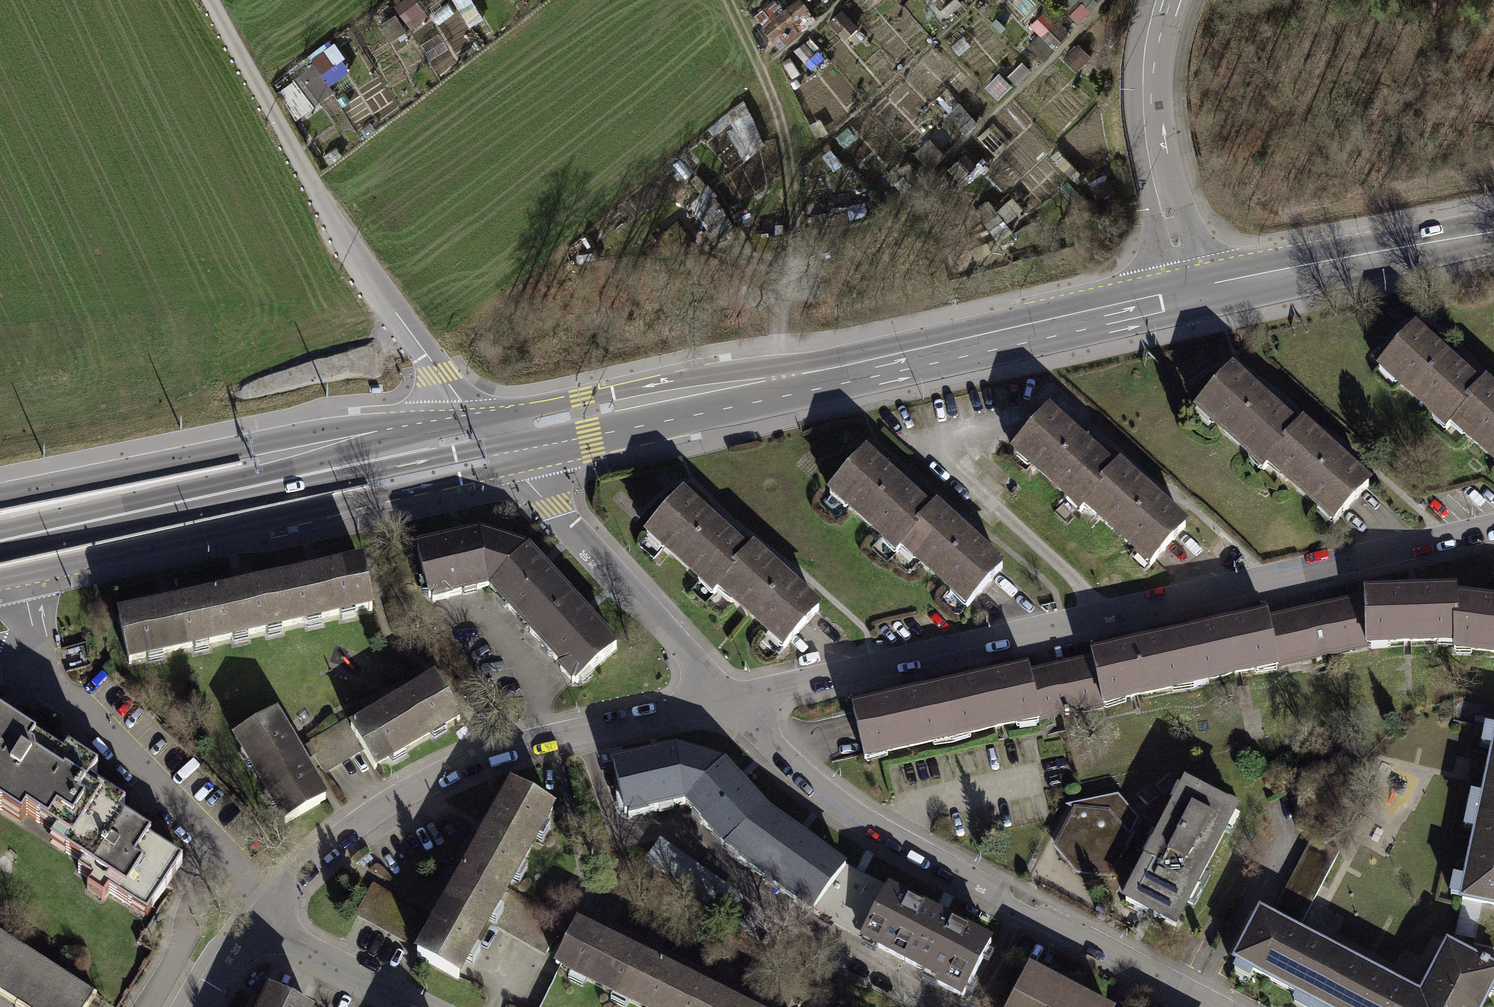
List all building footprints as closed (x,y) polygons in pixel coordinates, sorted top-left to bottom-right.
[(411,28),(428,15),(417,0),(399,0),(393,5),(411,28)] [(469,28),(484,18),(473,0),(451,0),(469,28)] [(778,52),(817,19),(808,9),(810,8),(803,0),(795,0),(789,5),(784,0),(772,0),(754,15),(763,25),(760,27),(771,40),(770,42),(778,52)] [(912,12),(923,3),(920,0),(914,0),(907,6),(912,12)] [(945,17),(962,3),(960,0),(937,0),(933,3),(945,17)] [(1079,23),(1099,2),(1097,0),(1056,0),(1061,5),(1059,7),(1071,18),(1073,17),(1079,23)] [(448,3),(432,15),(438,24),(455,13),(448,3)] [(964,6),(957,12),(960,15),(967,9),(964,6)] [(828,21),(844,39),(858,27),(842,9),(828,21)] [(1027,43),(1044,60),(1071,32),(1056,19),(1053,22),(1040,10),(1027,24),(1037,33),(1027,43)] [(378,26),(389,42),(397,37),(399,40),(407,35),(405,31),(407,30),(395,14),(378,26)] [(990,23),(1000,32),(1006,26),(996,17),(990,23)] [(794,50),(805,63),(816,53),(805,41),(794,50)] [(1062,57),(1075,71),(1091,56),(1078,42),(1062,57)] [(294,99),(303,112),(334,92),(329,84),(347,72),(329,45),(310,57),(309,55),(304,58),(307,64),(305,65),(307,69),(290,79),(300,95),(294,99)] [(1022,60),(1007,75),(1017,84),(1032,69),(1022,60)] [(983,85),(997,100),(1013,85),(999,71),(983,85)] [(964,136),(978,122),(958,100),(951,107),(939,94),(935,97),(947,110),(943,114),(964,136)] [(727,112),(748,156),(765,147),(744,104),(727,112)] [(836,137),(844,148),(857,138),(848,127),(836,137)] [(947,156),(929,138),(914,153),(932,171),(947,156)] [(767,155),(778,152),(775,139),(764,141),(767,155)] [(323,157),(324,156),(327,161),(324,163),(327,167),(342,155),(335,146),(327,153),(320,144),(315,147),(323,157)] [(965,151),(947,168),(966,187),(982,172),(984,173),(990,167),(987,165),(989,163),(983,157),(977,163),(965,151)] [(672,164),(684,179),(693,172),(680,157),(672,164)] [(894,182),(903,192),(911,183),(909,181),(919,172),(907,159),(895,170),(901,175),(894,182)] [(1066,171),(1077,184),(1089,174),(1078,161),(1066,171)] [(1112,190),(1103,169),(1094,173),(1096,178),(1089,181),(1096,197),(1112,190)] [(727,210),(714,195),(717,193),(708,183),(707,184),(699,174),(692,180),(694,182),(702,191),(685,205),(696,219),(691,223),(697,230),(704,225),(716,239),(734,224),(724,212),(727,210)] [(882,196),(886,200),(891,193),(887,189),(882,196)] [(848,215),(847,204),(829,206),(830,217),(848,215)] [(979,214),(994,234),(1008,224),(994,204),(979,214)] [(733,211),(742,228),(751,223),(742,207),(733,211)] [(775,223),(775,233),(787,233),(787,223),(775,223)] [(581,239),(587,248),(594,244),(588,235),(581,239)] [(1416,327),(1381,368),(1493,466),(1493,396),(1453,359),(1416,327)] [(1268,401),(1231,368),(1195,408),(1333,529),(1367,490),(1327,454),(1268,401)] [(1092,451),(1049,414),(1014,455),(1151,570),(1186,529),(1145,495),(1092,451)] [(906,494),(862,457),(828,497),(965,612),(999,572),(954,534),(906,494)] [(721,526),(686,494),(645,538),(716,602),(720,597),(785,656),(825,611),(786,575),(757,549),(752,554),(721,526)] [(450,536),(411,547),(430,601),(481,587),(577,683),(615,647),(590,619),(544,567),(522,542),(476,529),(450,536)] [(173,603),(118,616),(130,669),(370,612),(358,560),(327,567),(244,586),(173,603)] [(1367,594),(1366,597),(1368,651),(1457,650),(1461,598),(1461,591),(1367,594)] [(1366,597),(1267,618),(1279,671),(1368,651),(1366,597)] [(1461,598),(1457,650),(1456,658),(1493,662),(1493,602),(1461,598)] [(1091,655),(1092,657),(1103,710),(1104,713),(1280,675),(1279,671),(1267,618),(1266,614),(1217,626),(1129,646),(1091,655)] [(1103,710),(1092,657),(1029,672),(1041,724),(1103,710)] [(890,700),(848,710),(862,768),(1042,728),(1041,724),(1029,672),(1028,669),(974,682),(890,700)] [(436,674),(351,720),(376,766),(461,720),(436,674)] [(20,818),(24,811),(51,828),(47,835),(79,856),(71,868),(146,916),(184,856),(115,811),(123,799),(89,778),(94,771),(73,758),(42,738),(38,745),(27,738),(0,721),(0,805),(20,818)] [(322,800),(277,723),(239,745),(284,823),(322,800)] [(818,917),(848,871),(824,853),(774,815),(741,777),(730,766),(680,752),(648,759),(614,765),(627,826),(686,813),(723,856),(814,923),(818,917)] [(1461,905),(1463,905),(1493,912),(1493,754),(1461,905)] [(553,808),(499,781),(479,817),(440,889),(423,919),(403,956),(465,981),(553,808)] [(1241,815),(1186,787),(1146,864),(1124,905),(1122,909),(1177,937),(1241,815)] [(1109,814),(1075,811),(1055,850),(1067,864),(1078,876),(1110,879),(1116,865),(1123,852),(1139,819),(1125,803),(1109,814)] [(1315,841),(1276,917),(1302,930),(1341,854),(1315,841)] [(1146,864),(1123,852),(1116,865),(1139,876),(1146,864)] [(856,874),(848,871),(818,917),(835,925),(833,928),(863,942),(889,890),(856,874)] [(859,949),(926,982),(923,987),(963,1006),(966,1006),(997,944),(948,919),(889,890),(863,942),(859,949)] [(1463,905),(1457,934),(1477,938),(1476,944),(1493,947),(1493,912),(1463,905)] [(1262,917),(1236,966),(1314,1006),(1489,1006),(1493,997),(1493,974),(1450,951),(1432,985),(1423,1002),(1262,917)] [(701,985),(610,939),(571,920),(551,965),(636,1006),(747,1006),(701,985)] [(18,1006),(84,1006),(94,993),(0,933),(0,995),(18,1006)] [(1035,969),(1015,1006),(1107,1006),(1035,969)] [(265,987),(255,1006),(306,1006),(265,987)]
